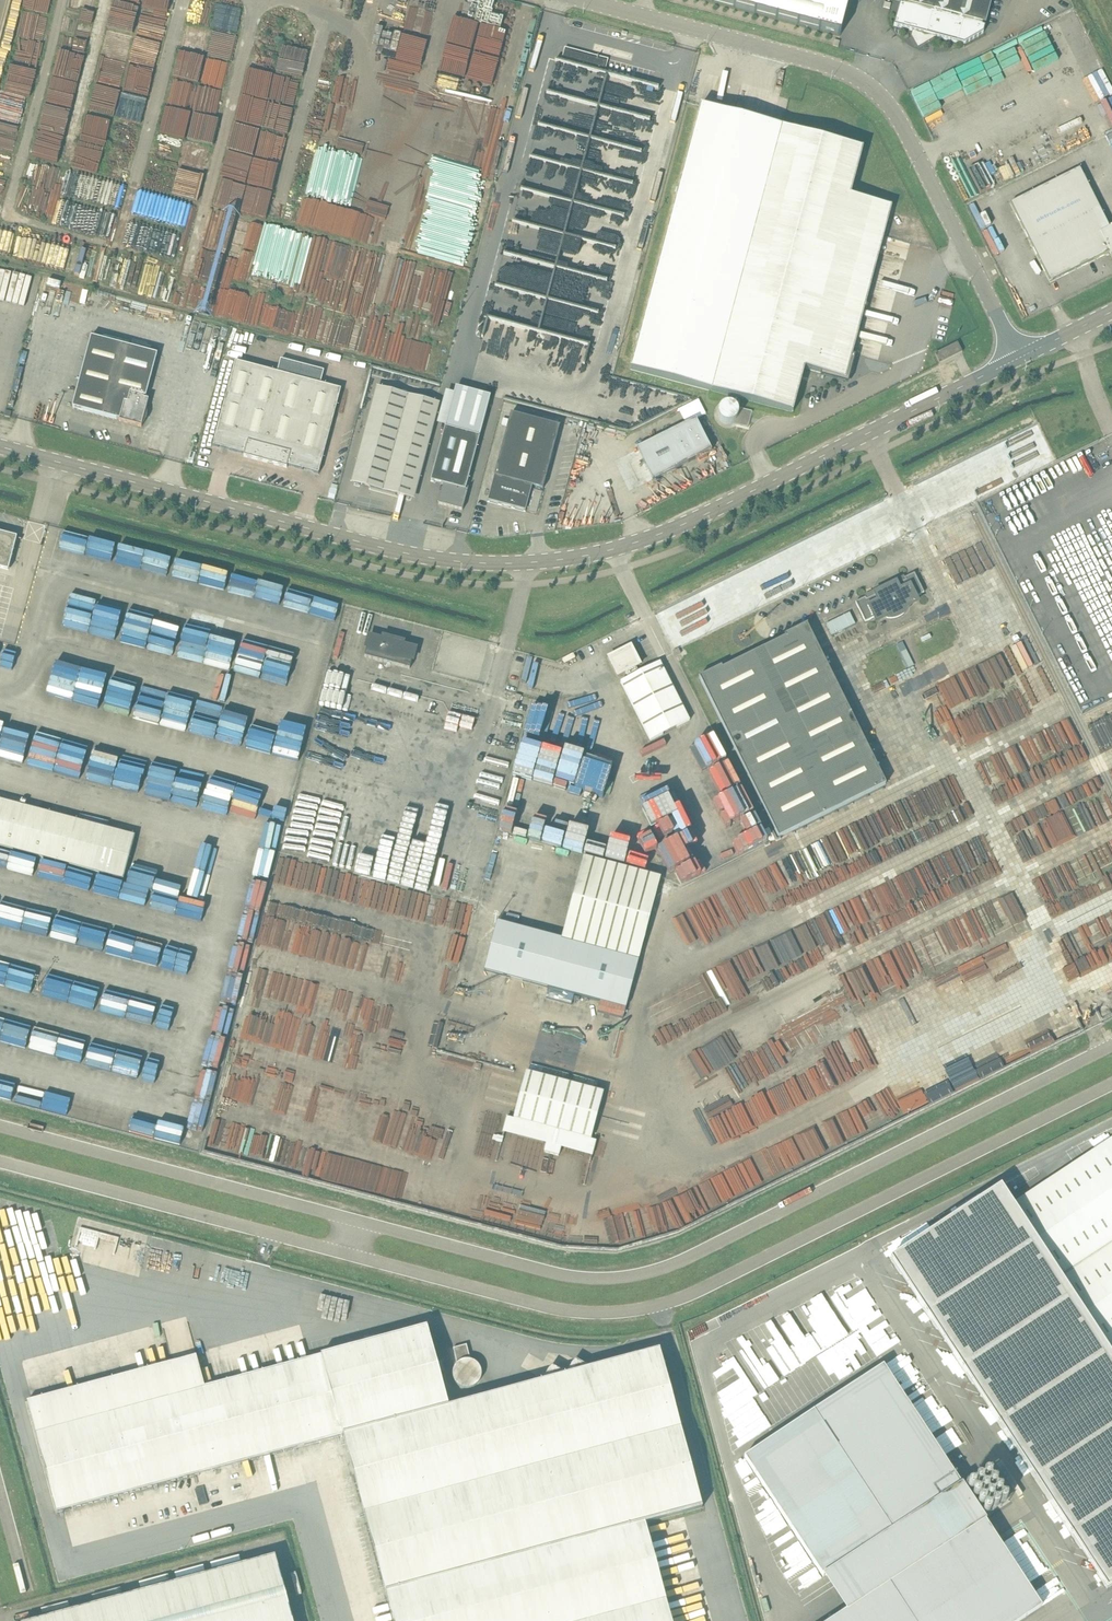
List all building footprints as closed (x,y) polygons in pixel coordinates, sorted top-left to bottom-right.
[(842,37),(852,0),(704,0),(842,37)] [(903,2),(903,5),(900,4),(894,26),(914,31),(912,37),(918,47),(929,41),(930,35),(963,44),(983,33),(985,27),(982,26),(983,23),(986,24),(992,0),(895,0),(903,2)] [(604,72),(607,61),(603,60),(604,58),(575,51),(575,53),(565,50),(562,61),(604,72)] [(892,54),(886,53),(884,59),(891,61),(892,54)] [(863,149),(701,106),(631,369),(793,412),(805,368),(821,373),(820,376),(848,383),(856,356),(852,355),(892,207),(851,196),(863,149)] [(1080,168),(1010,203),(1050,282),(1110,253),(1111,257),(1111,224),(1110,223),(1108,224),(1080,168)] [(144,424),(147,417),(145,416),(149,400),(146,399),(157,354),(92,337),(73,407),(119,420),(119,421),(142,427),(143,423),(144,424)] [(940,363),(962,352),(958,342),(935,354),(940,363)] [(278,373),(320,384),(324,372),(281,360),(278,373)] [(236,361),(216,435),(213,446),(244,454),(244,456),(287,468),(288,466),(319,474),(322,463),(341,389),(320,384),(278,373),(236,361)] [(382,384),(362,482),(426,495),(446,397),(382,384)] [(707,396),(687,405),(694,420),(714,411),(707,396)] [(734,422),(732,423),(748,427),(752,412),(736,407),(737,409),(738,411),(739,413),(738,416),(738,418),(737,419),(735,421),(734,422)] [(543,489),(560,426),(511,413),(488,502),(526,512),(532,486),(543,489)] [(653,480),(711,451),(696,420),(637,449),(653,480)] [(463,510),(465,500),(468,488),(466,488),(480,437),(445,428),(431,481),(443,485),(438,504),(463,510)] [(395,519),(397,511),(353,502),(349,523),(373,528),(377,511),(386,513),(385,517),(395,519)] [(446,538),(445,538),(444,544),(458,546),(460,527),(448,525),(446,538)] [(5,536),(6,534),(0,533),(0,568),(9,571),(13,554),(11,554),(15,539),(5,536)] [(856,602),(865,622),(872,618),(875,623),(887,617),(887,618),(888,618),(889,618),(890,618),(891,618),(892,618),(893,618),(894,618),(895,618),(896,618),(897,617),(898,617),(899,617),(900,616),(901,616),(901,615),(902,615),(903,614),(904,613),(905,612),(906,612),(906,611),(906,610),(907,610),(907,609),(908,608),(907,606),(919,600),(917,596),(924,593),(914,573),(905,578),(906,580),(896,584),(896,583),(875,593),(876,595),(866,599),(865,597),(856,602)] [(247,625),(232,621),(222,658),(236,663),(247,625)] [(886,785),(812,635),(807,625),(808,625),(807,624),(785,636),(785,638),(722,669),(721,667),(699,678),(699,679),(700,679),(779,838),(886,785)] [(382,641),(370,637),(365,657),(410,669),(415,649),(402,646),(403,644),(404,644),(404,643),(383,637),(382,638),(383,639),(382,641)] [(640,665),(631,646),(623,650),(622,649),(623,647),(622,647),(620,649),(617,651),(614,651),(614,652),(616,652),(616,653),(616,654),(608,658),(618,676),(626,672),(629,678),(621,682),(651,741),(690,721),(660,662),(639,673),(636,667),(640,665)] [(127,869),(135,836),(0,800),(0,846),(124,879),(127,869)] [(605,998),(638,1006),(670,873),(592,855),(560,989),(605,999),(605,998)] [(28,918),(32,900),(11,896),(11,895),(0,893),(0,913),(28,918)] [(85,916),(41,903),(36,922),(80,935),(85,916)] [(116,925),(102,922),(98,936),(113,939),(116,925)] [(815,1001),(826,996),(822,987),(811,991),(815,1001)] [(874,1027),(897,1022),(896,1013),(887,1015),(886,1011),(881,1012),(879,1003),(866,1006),(869,1019),(866,1020),(868,1028),(874,1027)] [(809,1036),(804,1024),(783,1033),(789,1047),(794,1045),(793,1042),(809,1036)] [(502,1052),(507,1053),(507,1051),(513,1053),(515,1046),(504,1043),(502,1052)] [(928,1073),(954,1062),(949,1050),(923,1061),(928,1073)] [(908,1058),(893,1062),(896,1075),(912,1072),(908,1058)] [(778,1063),(766,1068),(769,1076),(781,1071),(778,1063)] [(591,1139),(603,1092),(526,1072),(514,1119),(591,1139)] [(890,1259),(900,1274),(911,1278),(908,1286),(920,1290),(916,1299),(936,1329),(947,1333),(944,1341),(956,1345),(953,1354),(1023,1461),(1031,1472),(1080,1548),(1089,1548),(1088,1560),(1089,1561),(1098,1562),(1097,1573),(1107,1588),(1111,1585),(1111,1138),(1064,1170),(1013,1203),(1001,1185),(933,1230),(890,1259)] [(844,1250),(857,1278),(882,1267),(880,1261),(898,1252),(887,1230),(844,1250)] [(716,1350),(738,1383),(718,1396),(740,1428),(730,1435),(823,1577),(844,1563),(866,1597),(829,1620),(1018,1620),(1041,1606),(825,1278),(716,1350)] [(427,1326),(181,1393),(172,1362),(28,1401),(58,1512),(343,1435),(393,1620),(671,1620),(645,1523),(702,1508),(659,1349),(590,1368),(575,1359),(566,1374),(551,1366),(543,1381),(449,1406),(427,1326)] [(466,1388),(468,1388),(469,1388),(471,1388),(473,1387),(474,1387),(475,1386),(477,1385),(478,1383),(479,1382),(480,1381),(480,1380),(481,1378),(481,1377),(481,1376),(482,1375),(482,1373),(481,1373),(481,1371),(481,1369),(480,1368),(479,1366),(478,1365),(477,1363),(475,1362),(474,1361),(473,1361),(471,1360),(467,1344),(453,1348),(457,1364),(456,1365),(455,1366),(455,1367),(454,1368),(453,1370),(453,1372),(453,1375),(453,1377),(454,1379),(454,1380),(454,1381),(456,1382),(456,1383),(457,1384),(459,1385),(460,1386),(461,1387),(463,1388),(465,1388),(466,1388)] [(275,1555),(33,1620),(293,1620),(275,1555)]
